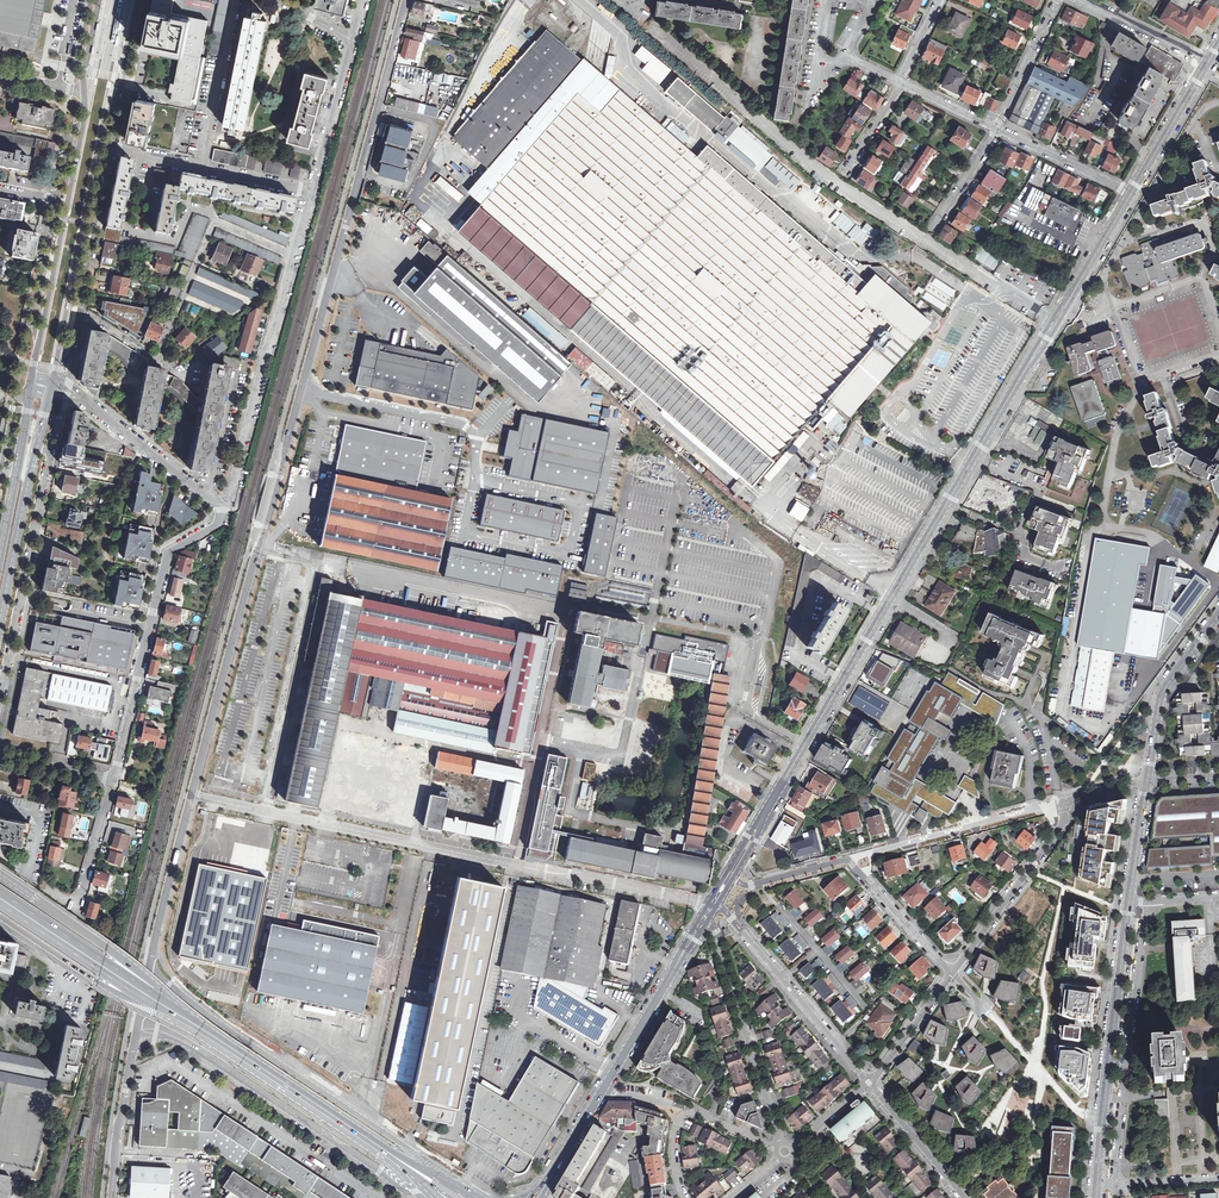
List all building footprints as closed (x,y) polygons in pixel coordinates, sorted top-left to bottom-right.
[(35,52),(38,39),(29,37),(36,0),(0,0),(0,45),(35,52)] [(38,39),(42,20),(46,0),(36,0),(29,37),(38,39)] [(147,9),(168,13),(170,0),(149,0),(147,9)] [(209,53),(218,55),(229,0),(220,0),(209,53)] [(316,5),(345,13),(349,0),(318,0),(316,5)] [(688,3),(666,0),(666,2),(659,0),(657,15),(740,27),(742,14),(735,13),(735,11),(718,8),(718,9),(714,9),(714,8),(697,5),(697,6),(688,4),(688,3)] [(791,6),(806,9),(806,5),(808,5),(809,0),(791,0),(791,6)] [(905,2),(903,1),(902,0),(895,15),(902,18),(903,17),(908,20),(907,20),(909,21),(914,11),(917,12),(922,0),(905,0),(905,2)] [(1205,1),(1201,0),(1171,0),(1169,3),(1186,12),(1191,5),(1200,10),(1205,1)] [(417,1),(417,2),(415,2),(413,12),(423,15),(423,13),(429,14),(431,4),(417,1)] [(1186,12),(1169,3),(1159,20),(1188,37),(1192,31),(1195,26),(1203,30),(1206,26),(1212,14),(1216,8),(1205,1),(1200,10),(1191,5),(1186,12)] [(806,9),(791,6),(786,36),(801,39),(802,36),(803,36),(806,18),(804,17),(806,9)] [(1062,19),(1079,27),(1081,22),(1084,23),(1088,17),(1067,8),(1062,19)] [(168,13),(147,9),(141,37),(140,45),(142,45),(152,47),(177,53),(180,53),(188,17),(168,13)] [(1026,28),(1032,16),(1019,9),(1013,22),(1026,28)] [(256,75),(267,20),(264,20),(258,18),(258,16),(262,17),(263,13),(250,10),(249,16),(246,16),(235,70),(256,75)] [(971,18),(957,12),(949,29),(962,36),(971,18)] [(205,20),(188,17),(180,53),(177,53),(172,82),(167,81),(166,90),(171,90),(169,100),(190,104),(205,20)] [(569,29),(575,33),(579,28),(573,23),(569,29)] [(426,31),(437,33),(438,26),(428,24),(426,31)] [(415,38),(423,40),(423,37),(424,32),(417,31),(407,28),(406,33),(415,35),(414,38),(415,38)] [(528,38),(534,34),(531,30),(525,34),(528,38)] [(911,35),(900,30),(893,43),(904,48),(911,35)] [(1008,30),(1003,41),(1019,49),(1023,42),(1019,41),(1021,36),(1008,30)] [(748,482),(752,486),(775,460),(774,460),(805,425),(812,430),(835,403),(849,415),(918,335),(922,339),(926,335),(925,334),(929,328),(932,330),(936,330),(940,325),(940,321),(938,320),(941,316),(934,310),(931,314),(929,312),(925,313),(923,315),(910,304),(912,302),(913,298),(908,294),(909,289),(882,267),(869,267),(866,271),(863,268),(860,272),(851,264),(849,267),(843,262),(708,145),(697,157),(605,76),(597,75),(598,70),(591,69),(591,65),(585,63),(585,59),(583,61),(546,31),(452,139),(488,170),(468,193),(482,205),(458,231),(668,413),(745,480),(748,482)] [(1137,61),(1146,47),(1119,32),(1112,44),(1116,47),(1115,48),(1137,61)] [(1075,35),(1073,40),(1076,41),(1071,50),(1084,56),(1088,49),(1090,50),(1093,44),(1075,35)] [(801,39),(786,36),(782,60),(798,62),(798,60),(799,61),(802,44),(801,43),(801,39)] [(419,42),(406,38),(402,55),(410,58),(412,49),(417,50),(420,42),(419,42)] [(922,56),(938,64),(947,46),(930,38),(922,56)] [(510,65),(520,53),(511,44),(500,56),(510,65)] [(634,55),(646,65),(641,70),(660,85),(672,70),(642,45),(634,55)] [(1149,66),(1162,74),(1173,80),(1182,64),(1151,46),(1142,62),(1149,66)] [(1049,63),(1068,72),(1071,64),(1067,62),(1069,57),(1055,50),(1049,63)] [(605,76),(612,77),(615,57),(609,56),(605,76)] [(798,62),(782,60),(778,84),(794,87),(794,83),(796,83),(799,65),(797,65),(798,62)] [(1072,106),(1091,86),(1069,76),(1067,81),(1035,66),(1031,75),(1027,84),(1040,90),(1054,97),(1072,106)] [(1162,74),(1149,66),(1118,119),(1121,120),(1119,125),(1126,129),(1128,125),(1131,127),(1133,122),(1135,123),(1141,112),(1155,89),(1161,79),(1159,78),(1162,74)] [(967,85),(961,82),(964,76),(951,69),(944,83),(952,87),(951,89),(950,92),(961,97),(967,85)] [(245,129),(256,75),(235,70),(224,125),(228,125),(227,132),(239,134),(240,130),(235,129),(236,127),(240,128),(245,129)] [(1012,77),(1000,71),(994,83),(1006,89),(1012,77)] [(310,146),(314,132),(311,131),(322,91),(325,92),(328,78),(307,72),(302,91),(304,91),(296,122),(294,122),(289,140),(310,146)] [(864,91),(861,89),(864,84),(852,76),(845,87),(861,97),(864,91)] [(678,77),(666,91),(684,107),(713,131),(712,132),(759,172),(773,155),(727,115),(725,117),(696,93),(697,92),(678,77)] [(793,90),(794,87),(778,84),(775,119),(788,121),(789,113),(791,113),(795,91),(793,90)] [(1040,90),(1027,84),(1021,96),(1034,103),(1040,90)] [(967,85),(961,97),(979,106),(984,94),(979,92),(980,91),(977,90),(967,85)] [(875,112),(884,98),(871,90),(863,104),(875,112)] [(1042,122),(1050,105),(1054,97),(1040,90),(1034,103),(1029,115),(1023,127),(1037,133),(1042,122)] [(1000,102),(990,97),(991,94),(985,92),(984,94),(979,106),(983,108),(984,107),(995,112),(1000,102)] [(1029,115),(1034,103),(1021,96),(1018,102),(1015,108),(1029,115)] [(395,107),(415,112),(416,107),(417,106),(409,104),(410,100),(404,99),(397,97),(395,107)] [(1066,117),(1073,106),(1072,106),(1054,97),(1050,105),(1059,110),(1058,112),(1066,117)] [(155,103),(138,100),(133,125),(131,136),(148,139),(155,103)] [(905,112),(916,120),(924,108),(912,100),(905,112)] [(856,101),(848,114),(854,117),(862,123),(870,110),(862,105),(856,101)] [(22,105),(19,117),(24,118),(23,123),(46,128),(48,123),(51,123),(53,112),(22,105)] [(1023,127),(1029,115),(1015,108),(1009,120),(1023,127)] [(732,110),(727,115),(731,118),(733,116),(738,121),(741,118),(737,115),(732,110)] [(852,119),(849,117),(839,132),(843,134),(848,138),(854,128),(858,130),(861,125),(859,124),(852,119)] [(1075,132),(1077,126),(1064,120),(1063,119),(1057,132),(1068,137),(1071,130),(1075,132)] [(1040,140),(1042,135),(1050,139),(1055,127),(1042,122),(1037,133),(1035,138),(1040,140)] [(376,174),(404,181),(407,169),(411,170),(413,159),(417,160),(419,153),(408,151),(413,131),(388,125),(376,174)] [(893,135),(891,138),(897,143),(898,142),(904,133),(904,132),(893,125),(890,130),(895,133),(893,135)] [(951,139),(963,147),(971,134),(959,126),(951,139)] [(1069,145),(1073,147),(1079,134),(1090,139),(1092,133),(1077,126),(1075,132),(1069,145)] [(55,143),(0,132),(0,140),(37,147),(34,159),(19,156),(20,152),(16,151),(15,155),(0,152),(0,167),(12,169),(16,170),(27,172),(27,174),(42,176),(47,151),(53,152),(55,143)] [(904,133),(898,142),(901,144),(907,134),(904,133)] [(1108,146),(1110,141),(1093,133),(1092,137),(1104,143),(1103,144),(1108,146)] [(841,137),(836,144),(845,150),(851,140),(843,135),(841,137)] [(883,140),(874,154),(885,161),(894,147),(883,140)] [(1090,140),(1084,151),(1095,157),(1098,152),(1100,153),(1103,146),(1090,140)] [(926,163),(935,149),(929,145),(920,159),(926,163)] [(822,153),(821,155),(819,158),(830,165),(837,154),(826,147),(822,153)] [(999,160),(1012,167),(1019,153),(1006,147),(999,160)] [(215,148),(212,161),(246,168),(248,155),(215,148)] [(1033,158),(1021,152),(1014,167),(1020,170),(1021,167),(1028,170),(1033,158)] [(1098,167),(1101,169),(1103,166),(1115,171),(1120,159),(1105,152),(1098,167)] [(900,171),(906,175),(909,171),(916,160),(905,153),(901,159),(906,162),(900,171)] [(246,168),(254,170),(257,157),(248,155),(246,168)] [(875,172),(882,161),(873,155),(866,167),(875,172)] [(120,158),(106,227),(107,228),(119,230),(122,220),(123,221),(124,219),(124,217),(122,217),(126,198),(128,198),(128,196),(129,194),(127,194),(131,175),(132,175),(133,173),(133,171),(132,171),(133,161),(120,158)] [(281,175),(283,162),(266,159),(264,172),(281,175)] [(773,159),(766,167),(793,191),(801,182),(773,159)] [(926,163),(920,159),(911,173),(917,177),(919,173),(926,163)] [(1153,205),(1159,222),(1180,214),(1179,211),(1214,199),(1216,204),(1218,203),(1218,187),(1210,161),(1196,166),(1203,187),(1153,205)] [(301,166),(293,164),(292,165),(290,177),(299,179),(301,166)] [(960,174),(960,173),(962,169),(963,168),(957,164),(953,169),(960,174)] [(982,184),(996,193),(1005,178),(991,169),(982,184)] [(1058,169),(1051,184),(1063,190),(1070,175),(1058,169)] [(165,187),(178,189),(182,176),(182,175),(155,170),(152,185),(165,187)] [(864,170),(857,181),(868,188),(875,177),(864,170)] [(900,171),(895,179),(901,183),(906,175),(900,171)] [(901,184),(904,186),(908,189),(909,189),(917,177),(911,173),(908,176),(906,175),(901,183),(901,184)] [(1070,175),(1065,187),(1078,194),(1081,187),(1077,185),(1079,179),(1070,175)] [(182,176),(178,189),(188,191),(188,193),(192,194),(192,192),(211,196),(211,198),(213,198),(214,199),(215,197),(234,201),(233,203),(237,204),(238,202),(257,206),(256,207),(260,208),(261,206),(279,210),(279,212),(283,213),(283,211),(293,213),(296,200),(289,198),(266,194),(244,189),(220,184),(198,179),(182,176)] [(458,202),(464,196),(440,176),(435,182),(458,202)] [(920,179),(917,177),(909,189),(912,191),(920,179)] [(1081,194),(1079,197),(1083,199),(1085,196),(1094,201),(1100,189),(1088,183),(1082,195),(1081,194)] [(818,193),(821,187),(815,184),(812,190),(818,193)] [(966,194),(971,198),(972,198),(981,204),(982,205),(988,194),(993,197),(996,193),(982,184),(980,186),(977,184),(974,188),(973,188),(970,192),(968,191),(966,194)] [(1018,200),(1068,225),(1076,210),(1085,214),(1084,216),(1087,218),(1089,214),(1032,186),(1028,196),(1022,193),(1018,200)] [(178,189),(165,187),(162,199),(158,222),(155,232),(169,235),(171,225),(173,225),(174,221),(172,221),(176,202),(178,202),(178,201),(178,199),(176,198),(178,189)] [(917,195),(912,191),(909,189),(908,189),(905,193),(904,192),(898,202),(907,208),(913,199),(914,199),(917,195)] [(971,198),(962,211),(973,218),(981,204),(972,198),(971,198)] [(20,221),(23,205),(18,204),(18,202),(0,199),(0,218),(16,221),(16,220),(20,221)] [(1002,218),(1012,203),(1008,201),(998,215),(1002,218)] [(220,218),(286,247),(290,239),(223,210),(221,215),(220,214),(219,217),(221,217),(220,218)] [(970,218),(960,211),(952,224),(962,230),(970,218)] [(867,222),(861,228),(842,212),(833,222),(860,246),(875,230),(867,222)] [(121,236),(119,244),(157,252),(173,255),(186,257),(185,259),(192,262),(210,219),(194,213),(178,251),(175,251),(176,247),(121,236)] [(428,235),(433,228),(421,218),(415,224),(428,235)] [(459,230),(465,223),(461,219),(455,226),(459,230)] [(940,235),(950,242),(958,231),(947,224),(946,225),(944,228),(942,231),(940,234),(940,235)] [(105,241),(117,244),(119,244),(121,236),(122,231),(122,230),(119,230),(107,228),(104,241),(105,241)] [(279,264),(282,256),(217,228),(213,236),(279,264)] [(12,257),(31,261),(36,235),(17,231),(16,236),(15,235),(12,252),(13,252),(12,257)] [(1136,254),(1135,254),(1122,258),(1121,259),(1120,260),(1120,261),(1125,275),(1130,289),(1131,290),(1132,291),(1133,291),(1150,285),(1151,284),(1152,283),(1152,282),(1152,281),(1157,279),(1158,282),(1159,283),(1160,283),(1161,283),(1179,277),(1180,276),(1180,275),(1177,267),(1176,267),(1175,267),(1172,261),(1205,249),(1206,246),(1202,235),(1199,234),(1182,240),(1181,236),(1180,235),(1179,235),(1178,234),(1177,234),(1169,237),(1168,238),(1167,239),(1167,240),(1169,245),(1163,247),(1161,239),(1159,238),(1143,244),(1142,246),(1144,254),(1138,256),(1137,254),(1136,254)] [(878,239),(872,246),(876,249),(882,242),(878,239)] [(418,251),(435,265),(426,275),(413,265),(400,280),(401,281),(396,286),(401,290),(429,315),(434,309),(476,346),(472,350),(484,360),(487,356),(538,400),(571,362),(433,243),(432,244),(427,240),(418,251)] [(105,241),(100,263),(113,265),(117,244),(105,241)] [(232,249),(220,244),(213,260),(225,265),(232,249)] [(974,259),(993,271),(1001,258),(982,246),(974,259)] [(173,255),(157,252),(155,258),(158,259),(155,269),(161,270),(160,272),(168,274),(173,255)] [(248,255),(241,270),(256,276),(262,261),(248,255)] [(184,280),(191,263),(183,259),(181,265),(176,262),(172,274),(184,280)] [(266,296),(200,268),(197,274),(259,301),(266,296)] [(113,285),(128,288),(129,282),(130,280),(114,277),(113,285)] [(194,281),(188,294),(232,313),(240,308),(244,303),(194,281)] [(166,283),(162,295),(176,300),(181,288),(166,283)] [(113,285),(111,293),(126,296),(128,288),(113,285)] [(918,286),(914,294),(919,297),(923,289),(918,286)] [(517,296),(509,298),(511,304),(519,303),(517,296)] [(120,304),(106,301),(104,311),(107,311),(107,316),(137,335),(149,310),(131,307),(132,300),(121,298),(120,304)] [(186,302),(181,311),(187,314),(192,305),(186,302)] [(561,349),(568,341),(530,307),(523,315),(561,349)] [(239,350),(250,353),(262,310),(256,309),(249,314),(247,323),(245,323),(243,327),(245,328),(243,337),(241,336),(239,341),(242,341),(239,350)] [(144,335),(158,341),(164,328),(150,323),(144,335)] [(100,379),(106,348),(108,334),(95,326),(88,327),(78,381),(95,395),(99,387),(100,379)] [(186,348),(195,338),(185,328),(176,339),(186,348)] [(1092,335),(1093,340),(1096,349),(1097,351),(1117,344),(1112,329),(1092,335)] [(142,375),(146,376),(149,360),(108,334),(106,348),(111,349),(114,350),(117,352),(119,353),(122,355),(125,359),(128,362),(130,365),(132,368),(133,369),(135,371),(136,372),(138,373),(140,374),(142,375)] [(195,353),(201,361),(202,363),(208,358),(210,360),(226,347),(218,338),(195,353)] [(363,338),(352,385),(471,409),(479,377),(456,356),(363,338)] [(1093,340),(1083,343),(1086,352),(1096,349),(1093,340)] [(1083,341),(1067,346),(1077,375),(1093,370),(1086,352),(1083,343),(1083,341)] [(237,357),(240,353),(232,345),(228,348),(236,357),(237,357)] [(569,355),(609,391),(617,383),(576,348),(569,355)] [(1114,354),(1099,360),(1107,384),(1122,378),(1114,354)] [(205,398),(203,412),(191,470),(209,473),(230,368),(239,370),(241,359),(224,356),(223,358),(222,366),(212,365),(205,398)] [(155,425),(163,385),(164,374),(163,373),(165,371),(149,360),(146,376),(136,426),(150,437),(154,432),(155,425)] [(199,410),(203,412),(205,398),(204,398),(202,397),(200,396),(195,392),(194,393),(176,378),(175,378),(174,377),(173,376),(171,376),(169,375),(164,374),(163,385),(165,385),(168,386),(173,388),(175,389),(176,390),(179,392),(181,395),(183,398),(185,400),(187,402),(189,404),(191,405),(193,407),(196,408),(198,410),(199,410)] [(1094,378),(1071,386),(1084,421),(1106,413),(1094,378)] [(478,395),(483,400),(493,389),(488,384),(478,395)] [(1213,389),(1208,398),(1218,403),(1217,405),(1218,406),(1218,391),(1213,389)] [(1170,418),(1168,412),(1167,410),(1163,411),(1163,409),(1163,408),(1158,393),(1148,397),(1151,407),(1150,408),(1152,415),(1151,415),(1150,416),(1150,417),(1150,418),(1150,419),(1151,419),(1152,420),(1153,419),(1157,418),(1158,419),(1159,421),(1162,431),(1162,432),(1161,432),(1164,442),(1163,443),(1165,450),(1168,449),(1169,452),(1152,457),(1156,468),(1156,467),(1166,464),(1166,465),(1174,463),(1172,457),(1177,456),(1180,457),(1178,462),(1185,465),(1186,465),(1195,469),(1194,471),(1211,480),(1213,474),(1218,477),(1218,478),(1218,457),(1217,461),(1217,462),(1218,462),(1218,464),(1216,463),(1214,467),(1200,460),(1201,459),(1186,452),(1186,451),(1182,448),(1181,449),(1178,448),(1179,447),(1180,446),(1180,445),(1180,444),(1179,443),(1178,443),(1177,444),(1171,429),(1172,429),(1172,428),(1173,428),(1169,418),(1170,418)] [(68,444),(83,447),(89,418),(83,417),(84,413),(75,412),(68,444)] [(668,413),(664,417),(740,485),(745,480),(668,413)] [(509,476),(597,495),(610,434),(523,415),(519,432),(510,430),(504,456),(513,458),(509,476)] [(1031,418),(1028,424),(1035,427),(1038,421),(1031,418)] [(426,443),(343,425),(334,471),(338,472),(337,476),(333,475),(318,545),(434,570),(449,501),(414,493),(426,443)] [(1029,439),(1041,445),(1047,433),(1036,427),(1029,439)] [(837,436),(836,438),(834,435),(831,438),(830,437),(827,439),(829,441),(830,440),(835,444),(840,439),(837,436)] [(1081,471),(1090,450),(1082,447),(1081,448),(1067,442),(1067,441),(1058,437),(1054,446),(1055,447),(1054,450),(1053,449),(1049,459),(1060,463),(1058,469),(1059,469),(1055,480),(1059,481),(1063,483),(1062,486),(1069,488),(1071,484),(1072,484),(1078,470),(1081,471)] [(829,442),(825,445),(832,450),(835,447),(829,442)] [(135,454),(134,453),(125,446),(123,456),(133,458),(135,454)] [(133,458),(123,456),(121,468),(125,469),(133,458)] [(815,456),(811,461),(818,467),(821,463),(820,462),(821,461),(815,456)] [(470,461),(461,459),(459,468),(468,470),(470,461)] [(155,483),(157,472),(153,471),(153,468),(151,467),(150,475),(146,473),(141,471),(136,495),(139,495),(138,500),(137,503),(135,503),(133,511),(148,514),(149,515),(151,513),(158,514),(164,486),(160,486),(161,484),(155,483)] [(115,485),(123,472),(120,471),(111,484),(115,485)] [(76,494),(79,479),(65,476),(62,491),(76,494)] [(981,477),(968,503),(981,510),(987,497),(992,499),(994,496),(999,498),(997,503),(1014,512),(1025,491),(1001,479),(998,486),(981,477)] [(1079,503),(1088,481),(1080,478),(1071,499),(1079,503)] [(748,482),(745,480),(740,485),(733,492),(736,495),(748,482)] [(100,508),(115,485),(111,484),(104,482),(103,486),(109,487),(96,506),(100,508)] [(480,525),(558,542),(565,511),(487,494),(480,525)] [(66,502),(84,505),(85,501),(67,497),(66,502)] [(170,510),(185,522),(194,516),(196,515),(194,513),(195,511),(178,498),(177,499),(174,497),(173,499),(170,510)] [(988,511),(992,499),(987,498),(983,509),(988,511)] [(789,515),(803,522),(810,508),(796,501),(789,515)] [(1064,541),(1072,520),(1040,508),(1036,517),(1038,517),(1037,520),(1035,520),(1032,529),(1043,533),(1038,546),(1040,547),(1038,551),(1051,556),(1052,553),(1055,554),(1060,543),(1061,540),(1064,541)] [(79,522),(81,514),(79,514),(79,511),(70,509),(69,515),(70,515),(69,518),(67,525),(78,528),(79,522)] [(754,511),(752,514),(760,521),(763,518),(754,511)] [(596,514),(584,573),(604,577),(617,518),(596,514)] [(999,522),(1007,526),(1009,520),(1002,516),(999,522)] [(51,538),(82,544),(84,532),(60,527),(61,525),(48,522),(46,529),(53,530),(51,538)] [(986,559),(1008,551),(1006,533),(1003,535),(1003,532),(995,529),(987,532),(980,530),(980,528),(966,522),(962,530),(961,530),(960,532),(956,540),(977,541),(974,554),(985,552),(986,559)] [(130,524),(127,541),(129,542),(128,546),(126,546),(124,558),(139,561),(141,561),(141,557),(149,559),(154,534),(151,533),(152,529),(130,524)] [(1205,567),(1218,573),(1218,533),(1205,567)] [(1142,546),(1100,539),(1082,645),(1115,651),(1124,652),(1142,546)] [(52,546),(48,566),(55,568),(55,569),(54,572),(49,571),(48,579),(44,578),(42,590),(56,593),(56,590),(64,592),(66,583),(80,585),(82,577),(68,574),(64,574),(65,572),(68,572),(69,567),(77,569),(79,559),(52,546)] [(444,577),(525,594),(526,590),(556,596),(563,566),(506,554),(505,558),(450,546),(444,577)] [(175,570),(188,574),(192,559),(194,560),(196,553),(185,550),(182,552),(180,556),(179,556),(178,561),(175,570)] [(844,576),(805,553),(804,554),(784,650),(789,651),(790,647),(794,647),(810,573),(817,570),(840,584),(844,576)] [(960,563),(955,577),(970,580),(972,567),(960,563)] [(173,570),(172,574),(175,575),(187,578),(188,574),(175,570),(173,570)] [(121,571),(118,588),(120,589),(119,593),(117,592),(114,605),(131,608),(132,604),(140,606),(145,580),(142,580),(143,575),(138,574),(136,574),(121,571)] [(1042,580),(1018,572),(1011,593),(1020,597),(1019,598),(1024,600),(1025,596),(1035,599),(1035,602),(1038,603),(1037,605),(1046,608),(1047,604),(1049,604),(1056,584),(1042,579),(1042,580)] [(184,581),(185,581),(175,578),(170,595),(181,598),(184,581)] [(568,598),(586,602),(589,586),(572,582),(568,598)] [(925,604),(941,614),(955,592),(939,582),(938,584),(940,585),(928,604),(926,603),(925,604)] [(313,809),(317,807),(337,712),(367,718),(370,705),(398,711),(394,732),(492,753),(493,747),(520,753),(521,752),(530,754),(558,623),(547,621),(544,638),(409,610),(324,592),(280,802),(293,805),(313,809)] [(846,610),(833,603),(829,611),(827,610),(824,615),(825,616),(816,633),(814,633),(811,637),(813,638),(808,647),(813,650),(810,656),(817,660),(846,610)] [(167,606),(164,619),(176,622),(180,609),(167,606)] [(568,703),(589,707),(594,683),(601,685),(601,686),(627,691),(631,671),(613,667),(616,653),(622,655),(623,650),(624,650),(625,646),(635,648),(641,623),(578,611),(573,632),(583,635),(568,703)] [(1015,666),(1017,667),(1024,650),(1023,649),(1026,642),(1030,644),(1036,647),(1039,641),(1041,642),(1044,636),(1036,632),(1035,633),(1020,627),(1020,629),(1012,625),(1013,624),(1001,619),(1002,618),(993,614),(990,620),(991,622),(987,629),(986,630),(984,634),(996,639),(997,641),(1000,641),(1004,642),(1006,647),(1004,652),(1000,660),(998,659),(996,662),(993,660),(989,669),(986,678),(997,683),(998,681),(1014,688),(1018,678),(1015,676),(1011,675),(1015,666)] [(30,651),(124,670),(132,630),(63,616),(60,627),(36,622),(30,651)] [(927,637),(903,623),(891,643),(915,657),(927,637)] [(198,631),(191,632),(189,642),(195,643),(198,631)] [(657,654),(652,672),(709,685),(712,671),(721,673),(725,657),(726,657),(729,646),(685,636),(684,641),(655,634),(651,653),(657,654)] [(161,653),(162,649),(166,650),(167,644),(164,643),(165,640),(157,638),(154,653),(161,654),(161,653)] [(1115,651),(1082,645),(1072,705),(1105,710),(1115,651)] [(1025,653),(1024,650),(1017,667),(1019,666),(1020,665),(1022,663),(1024,660),(1024,658),(1025,656),(1025,653)] [(170,662),(171,656),(161,653),(161,654),(154,653),(152,652),(151,657),(170,662)] [(878,659),(869,675),(884,684),(894,668),(878,659)] [(147,678),(158,681),(159,678),(155,677),(159,661),(152,660),(147,678)] [(789,664),(782,660),(780,665),(787,668),(789,664)] [(52,722),(44,720),(45,718),(49,719),(49,716),(53,717),(57,718),(58,712),(38,707),(40,698),(107,712),(112,686),(26,667),(18,710),(18,714),(17,714),(13,734),(59,743),(62,724),(52,722)] [(727,694),(730,676),(729,676),(714,673),(712,680),(686,843),(685,843),(683,854),(712,860),(715,851),(715,849),(702,847),(709,807),(710,799),(712,787),(726,704),(727,694)] [(981,691),(950,673),(942,686),(935,681),(912,720),(921,726),(919,730),(911,725),(905,735),(904,734),(889,759),(895,763),(893,767),(888,764),(871,792),(889,804),(891,801),(895,804),(894,806),(911,817),(914,812),(918,814),(915,819),(920,822),(921,819),(924,821),(928,814),(940,821),(944,813),(944,812),(925,801),(921,808),(913,803),(921,789),(913,785),(907,781),(910,777),(914,779),(930,752),(932,753),(941,737),(939,736),(955,708),(957,710),(961,703),(963,699),(973,705),(981,691)] [(792,684),(802,690),(808,679),(798,674),(792,684)] [(149,692),(147,698),(169,703),(172,691),(174,692),(176,685),(158,681),(157,687),(150,686),(149,692)] [(998,681),(997,683),(996,685),(1006,689),(1006,687),(1013,690),(1014,688),(998,681)] [(850,706),(881,720),(890,702),(858,688),(850,706)] [(1214,755),(1213,746),(1210,746),(1210,742),(1213,742),(1213,741),(1214,741),(1214,740),(1215,739),(1214,738),(1213,737),(1212,737),(1208,737),(1208,733),(1212,733),(1211,714),(1208,714),(1208,711),(1211,710),(1212,710),(1212,709),(1213,708),(1212,707),(1211,706),(1210,706),(1206,706),(1206,702),(1210,702),(1209,692),(1190,693),(1190,690),(1182,691),(1174,701),(1178,704),(1182,704),(1182,708),(1178,708),(1177,708),(1177,709),(1176,709),(1176,710),(1176,711),(1177,711),(1177,712),(1178,712),(1181,712),(1181,716),(1179,716),(1180,735),(1184,735),(1184,739),(1180,739),(1179,739),(1179,740),(1178,740),(1178,741),(1178,742),(1179,742),(1179,743),(1180,743),(1180,744),(1183,743),(1183,747),(1181,748),(1181,757),(1214,755)] [(963,699),(961,703),(997,725),(1005,705),(981,691),(973,705),(963,699)] [(792,696),(783,712),(796,719),(805,704),(792,696)] [(853,744),(850,749),(866,758),(883,729),(866,720),(862,727),(859,725),(849,742),(853,744)] [(1072,722),(1067,729),(1088,744),(1093,737),(1072,722)] [(142,738),(157,741),(159,731),(144,728),(142,738)] [(1097,751),(1101,754),(1116,734),(1112,731),(1097,751)] [(71,740),(77,741),(79,736),(92,739),(89,749),(95,750),(98,737),(72,732),(71,740)] [(77,741),(76,746),(89,749),(92,739),(79,736),(77,741)] [(745,751),(768,764),(778,749),(754,736),(745,751)] [(824,751),(818,761),(835,771),(837,769),(844,773),(852,760),(849,758),(850,756),(846,754),(849,749),(835,740),(831,747),(825,744),(822,750),(824,751)] [(994,781),(1016,786),(1022,755),(1000,751),(994,781)] [(438,752),(435,767),(473,775),(506,781),(498,819),(495,819),(495,822),(498,823),(497,828),(444,818),(448,798),(431,795),(425,827),(441,831),(442,830),(445,830),(449,836),(453,833),(454,832),(509,843),(524,770),(438,752)] [(544,786),(561,789),(567,758),(548,754),(543,782),(544,782),(544,786)] [(597,764),(587,762),(583,779),(594,781),(597,764)] [(826,800),(833,788),(849,797),(857,791),(837,779),(819,768),(807,789),(826,800)] [(964,790),(981,800),(977,788),(971,784),(973,781),(966,776),(959,787),(964,790)] [(25,795),(26,795),(29,780),(17,778),(14,792),(25,795)] [(913,785),(921,789),(913,803),(921,808),(925,801),(944,812),(944,813),(950,816),(957,804),(916,780),(913,785)] [(671,791),(672,792),(673,792),(674,792),(675,792),(676,792),(677,791),(678,790),(679,789),(679,788),(679,786),(679,785),(678,784),(677,783),(676,782),(675,782),(673,782),(672,782),(671,783),(670,784),(669,785),(669,786),(669,788),(669,789),(670,790),(671,791)] [(530,847),(556,852),(563,817),(558,815),(559,808),(562,809),(564,797),(559,796),(561,789),(544,786),(542,785),(538,802),(539,803),(530,847)] [(62,786),(62,790),(59,802),(59,803),(59,804),(73,807),(76,793),(69,791),(70,790),(70,788),(62,786)] [(794,800),(806,807),(813,794),(801,787),(794,800)] [(671,791),(669,793),(667,800),(676,802),(677,795),(676,792),(675,792),(674,792),(673,792),(672,792),(671,791)] [(870,811),(869,806),(872,800),(857,791),(863,813),(870,811)] [(1163,797),(1158,801),(1148,867),(1213,863),(1213,857),(1218,856),(1218,793),(1163,797)] [(118,796),(116,807),(130,809),(132,799),(118,796)] [(137,817),(147,819),(151,804),(146,803),(147,799),(142,798),(137,817)] [(709,807),(715,808),(718,804),(710,799),(709,807)] [(806,814),(809,809),(806,807),(794,800),(791,806),(806,814)] [(1111,873),(1114,874),(1115,863),(1106,861),(1108,849),(1117,851),(1119,835),(1110,834),(1112,822),(1124,823),(1127,800),(1095,807),(1085,878),(1102,885),(1108,887),(1111,873)] [(749,808),(740,803),(738,806),(747,812),(749,808)] [(833,804),(819,815),(823,817),(836,806),(833,804)] [(742,820),(747,812),(738,806),(737,806),(733,813),(732,814),(742,820)] [(1085,878),(1095,807),(1087,809),(1085,824),(1076,823),(1046,863),(1049,865),(1075,875),(1102,886),(1102,885),(1085,878)] [(806,814),(817,821),(823,817),(819,815),(809,809),(806,814)] [(742,820),(732,814),(733,813),(728,810),(724,817),(723,826),(734,833),(742,820)] [(861,826),(858,813),(844,817),(848,830),(861,826)] [(64,814),(61,827),(59,835),(68,837),(73,815),(64,814)] [(773,837),(772,839),(784,846),(798,822),(786,815),(773,837)] [(887,832),(882,816),(869,819),(873,835),(887,832)] [(25,847),(29,823),(8,819),(8,820),(4,820),(4,818),(0,817),(0,842),(25,847)] [(746,823),(742,820),(734,833),(738,836),(746,823)] [(842,832),(839,821),(824,824),(827,836),(842,832)] [(1026,831),(1017,843),(1029,852),(1038,840),(1026,831)] [(111,852),(108,861),(121,865),(123,854),(121,854),(123,850),(124,844),(127,835),(116,832),(114,842),(112,842),(110,846),(109,851),(111,852)] [(712,860),(683,854),(660,850),(663,837),(646,834),(643,846),(642,852),(626,849),(627,842),(597,836),(595,842),(570,836),(565,860),(676,883),(676,885),(679,886),(681,887),(685,885),(684,884),(684,879),(708,883),(712,860)] [(681,846),(683,837),(676,835),(674,845),(681,846)] [(975,853),(985,860),(997,844),(991,840),(986,846),(982,843),(975,853)] [(51,846),(49,857),(47,864),(59,867),(60,860),(58,859),(60,848),(51,846)] [(962,846),(950,850),(954,862),(966,859),(962,846)] [(554,860),(556,852),(530,847),(529,855),(554,860)] [(1003,854),(1001,853),(998,857),(1000,859),(996,864),(1009,873),(1016,864),(1011,860),(1013,858),(1005,852),(1003,854)] [(913,869),(922,867),(919,855),(910,858),(913,869)] [(887,872),(889,878),(900,875),(907,873),(903,860),(885,865),(887,872)] [(108,887),(111,876),(109,876),(109,875),(96,871),(93,883),(99,885),(98,890),(107,893),(108,887)] [(889,878),(887,872),(883,873),(886,882),(901,878),(900,875),(889,878)] [(410,1098),(433,1103),(432,1107),(424,1105),(421,1118),(452,1125),(455,1111),(440,1108),(441,1105),(456,1108),(503,886),(458,876),(410,1098)] [(980,877),(971,888),(983,897),(991,885),(980,877)] [(835,884),(826,892),(834,901),(848,888),(840,879),(835,884)] [(823,890),(826,892),(835,884),(832,881),(823,890)] [(923,881),(904,897),(913,908),(927,895),(926,893),(931,889),(923,881)] [(565,897),(519,887),(501,971),(542,978),(548,980),(565,897)] [(929,894),(933,898),(939,891),(935,887),(929,894)] [(799,908),(804,903),(794,891),(787,897),(792,903),(794,902),(799,908)] [(858,895),(856,897),(866,907),(868,905),(858,895)] [(604,948),(600,948),(605,917),(606,911),(607,906),(565,897),(548,980),(542,978),(535,1009),(572,1032),(598,1048),(602,1046),(609,1034),(620,1016),(607,1009),(605,1008),(603,1011),(586,1001),(588,988),(596,984),(604,948)] [(856,897),(847,905),(856,915),(866,907),(856,897)] [(936,899),(925,909),(930,914),(932,912),(937,918),(946,910),(940,903),(942,902),(939,899),(937,900),(936,899)] [(86,916),(95,918),(99,905),(90,902),(89,908),(86,916)] [(611,962),(629,965),(642,905),(623,902),(611,962)] [(1107,919),(1076,905),(1075,911),(1072,910),(1070,923),(1073,923),(1073,924),(1074,924),(1073,930),(1077,930),(1075,946),(1072,945),(1071,951),(1067,951),(1066,962),(1069,962),(1069,966),(1089,969),(1094,970),(1097,947),(1099,947),(1100,939),(1105,939),(1107,919)] [(802,913),(798,908),(792,913),(796,918),(802,913)] [(817,910),(805,920),(810,925),(816,920),(817,922),(823,917),(817,910)] [(873,912),(863,920),(872,930),(881,922),(876,915),(873,912)] [(878,913),(876,915),(881,922),(884,920),(878,913)] [(786,927),(790,924),(782,914),(776,919),(779,923),(781,921),(786,927)] [(770,917),(761,925),(774,940),(783,932),(770,917)] [(257,991),(359,1013),(377,935),(303,920),(301,931),(272,925),(257,991)] [(952,921),(939,934),(943,939),(942,939),(948,945),(962,931),(952,921)] [(1205,921),(1172,923),(1173,946),(1174,946),(1177,1003),(1195,1002),(1194,983),(1192,950),(1191,938),(1206,937),(1205,935),(1205,921)] [(806,931),(811,936),(818,930),(814,925),(806,931)] [(888,929),(877,938),(885,947),(896,938),(891,932),(888,929)] [(834,930),(822,940),(826,946),(833,941),(834,943),(840,938),(834,930)] [(795,937),(805,949),(809,946),(798,934),(795,937)] [(17,942),(7,941),(5,941),(0,940),(0,970),(11,972),(12,965),(14,953),(17,942)] [(789,940),(780,947),(792,962),(802,955),(789,940)] [(902,944),(892,953),(901,963),(907,958),(905,956),(910,953),(906,949),(902,944)] [(823,951),(828,956),(835,950),(830,945),(823,951)] [(848,947),(836,957),(841,963),(847,958),(848,959),(854,955),(848,947)] [(905,956),(907,958),(908,959),(914,953),(908,947),(906,949),(910,953),(905,956)] [(14,953),(12,965),(24,967),(25,962),(26,956),(27,955),(14,953)] [(815,961),(815,962),(819,966),(820,967),(824,964),(818,958),(815,961)] [(910,969),(918,978),(919,976),(921,979),(926,975),(924,972),(930,967),(923,958),(910,969)] [(996,982),(999,963),(978,959),(975,978),(996,982)] [(800,972),(806,979),(815,971),(814,970),(819,966),(815,962),(811,966),(809,964),(800,972)] [(838,968),(842,973),(849,968),(845,962),(838,968)] [(800,972),(809,964),(808,963),(799,970),(800,972)] [(862,964),(850,974),(855,980),(861,975),(862,976),(868,972),(862,964)] [(712,970),(711,965),(689,972),(690,977),(695,976),(699,988),(694,989),(696,995),(718,987),(717,982),(712,984),(708,972),(712,970)] [(740,975),(753,990),(763,982),(757,975),(758,974),(751,966),(740,975)] [(1018,978),(1026,984),(1031,977),(1023,971),(1018,978)] [(828,976),(837,988),(841,985),(831,973),(828,976)] [(822,979),(813,986),(825,1001),(834,994),(822,979)] [(852,985),(859,994),(864,991),(860,986),(863,984),(859,979),(852,985)] [(888,991),(906,1004),(914,994),(902,986),(900,988),(894,983),(888,991)] [(1017,1005),(1020,988),(1000,984),(997,1002),(1017,1005)] [(758,992),(763,998),(770,993),(764,987),(758,992)] [(1094,1014),(1099,1016),(1102,991),(1064,987),(1060,1017),(1063,1017),(1075,1021),(1092,1023),(1094,1014)] [(638,993),(635,998),(641,1001),(644,996),(638,993)] [(713,1005),(720,1003),(717,995),(710,997),(713,1005)] [(769,1024),(773,1029),(791,1014),(787,1009),(783,1012),(775,1002),(779,999),(775,995),(757,1010),(761,1014),(765,1011),(773,1021),(769,1024)] [(852,1010),(858,1005),(850,996),(846,999),(851,1005),(849,1007),(852,1010)] [(902,1010),(883,997),(859,1018),(877,1031),(874,1034),(883,1041),(895,1024),(893,1023),(902,1010)] [(15,1014),(42,1020),(45,1006),(33,1003),(34,1000),(30,999),(29,1003),(18,1000),(15,1014)] [(840,1001),(831,1009),(844,1024),(853,1016),(840,1001)] [(963,1002),(944,1006),(947,1021),(956,1021),(958,1020),(968,1016),(963,1002)] [(724,1006),(711,1010),(720,1038),(732,1034),(729,1023),(730,1023),(724,1006)] [(695,1097),(697,1097),(706,1083),(682,1064),(680,1065),(676,1062),(675,1057),(675,1054),(685,1039),(690,1021),(673,1013),(639,1069),(649,1072),(659,1070),(663,1068),(664,1068),(665,1069),(660,1076),(695,1097)] [(786,1026),(791,1032),(797,1027),(792,1020),(786,1026)] [(931,1021),(924,1035),(934,1044),(937,1044),(946,1046),(948,1029),(931,1021)] [(82,1039),(78,1038),(80,1027),(66,1024),(56,1077),(69,1079),(72,1068),(76,1069),(76,1065),(73,1064),(77,1043),(81,1043),(82,1039)] [(1081,1047),(1082,1033),(1079,1033),(1079,1027),(1077,1027),(1077,1031),(1061,1030),(1060,1046),(1081,1047)] [(802,1029),(792,1037),(819,1069),(821,1068),(827,1074),(833,1069),(827,1062),(829,1061),(822,1053),(823,1052),(810,1036),(809,1037),(802,1029)] [(763,1032),(766,1040),(774,1037),(771,1030),(763,1032)] [(978,1065),(987,1051),(974,1037),(961,1047),(968,1059),(971,1060),(978,1065)] [(726,1048),(734,1046),(732,1038),(724,1041),(726,1048)] [(907,1049),(913,1054),(921,1044),(915,1039),(907,1049)] [(1186,1058),(1185,1049),(1183,1049),(1182,1039),(1171,1039),(1171,1041),(1164,1042),(1163,1040),(1152,1040),(1153,1051),(1151,1051),(1151,1060),(1154,1060),(1154,1064),(1152,1064),(1152,1073),(1154,1073),(1155,1084),(1166,1083),(1166,1080),(1173,1080),(1174,1082),(1185,1082),(1184,1071),(1186,1071),(1187,1071),(1186,1062),(1183,1062),(1183,1058),(1186,1058)] [(791,1081),(779,1043),(765,1047),(769,1057),(770,1056),(776,1074),(775,1075),(778,1085),(791,1081)] [(1083,1102),(1089,1101),(1094,1058),(1076,1050),(1056,1048),(1053,1069),(1083,1102)] [(1006,1050),(991,1057),(994,1065),(995,1067),(1006,1075),(1018,1064),(1006,1050)] [(45,1069),(46,1061),(0,1051),(0,1060),(45,1069)] [(743,1063),(740,1053),(726,1058),(739,1095),(752,1091),(749,1081),(747,1082),(741,1064),(743,1063)] [(466,1142),(469,1143),(515,1174),(518,1174),(520,1175),(522,1174),(525,1173),(527,1172),(528,1170),(533,1162),(533,1161),(534,1159),(535,1159),(554,1126),(554,1127),(566,1106),(580,1083),(569,1077),(537,1058),(531,1066),(523,1080),(510,1103),(478,1084),(466,1142)] [(910,1058),(897,1067),(904,1078),(914,1080),(923,1072),(915,1064),(910,1058)] [(941,1075),(946,1080),(952,1075),(946,1070),(941,1075)] [(54,1082),(0,1071),(0,1080),(54,1091),(55,1088),(53,1088),(54,1082)] [(810,1102),(818,1112),(826,1105),(827,1105),(842,1093),(842,1092),(850,1085),(842,1075),(810,1102)] [(968,1076),(956,1088),(962,1099),(972,1105),(981,1090),(976,1085),(968,1076)] [(151,1101),(149,1101),(147,1102),(146,1102),(144,1102),(142,1102),(141,1121),(142,1121),(141,1126),(140,1126),(139,1145),(167,1147),(193,1148),(198,1149),(201,1099),(188,1090),(187,1091),(184,1088),(171,1079),(157,1086),(157,1093),(157,1095),(156,1095),(156,1098),(155,1099),(153,1100),(151,1101)] [(929,1111),(936,1096),(924,1083),(912,1094),(919,1106),(929,1111)] [(782,1091),(785,1098),(792,1096),(790,1088),(782,1091)] [(246,1129),(237,1123),(237,1124),(232,1120),(233,1120),(224,1114),(207,1103),(206,1103),(202,1101),(203,1100),(201,1099),(198,1149),(215,1150),(224,1156),(239,1166),(240,1163),(257,1137),(258,1136),(256,1135),(249,1130),(246,1129)] [(1157,1118),(1169,1117),(1168,1099),(1156,1099),(1157,1118)] [(841,1123),(832,1130),(842,1141),(875,1114),(865,1103),(861,1106),(860,1105),(860,1104),(860,1103),(860,1102),(859,1101),(858,1101),(857,1102),(851,1107),(853,1109),(855,1108),(857,1110),(844,1120),(840,1123),(841,1123)] [(742,1109),(742,1110),(741,1111),(740,1111),(737,1118),(764,1130),(755,1102),(747,1105),(747,1106),(746,1107),(745,1106),(744,1106),(743,1106),(742,1106),(742,1107),(742,1108),(742,1109)] [(636,1108),(636,1103),(611,1103),(609,1104),(601,1118),(619,1118),(618,1128),(625,1132),(637,1132),(637,1122),(636,1108)] [(812,1116),(804,1107),(788,1120),(798,1131),(805,1124),(805,1123),(812,1116)] [(645,1147),(646,1158),(663,1155),(667,1130),(668,1120),(664,1120),(665,1114),(643,1108),(636,1108),(637,1122),(644,1124),(651,1126),(649,1135),(653,1136),(651,1146),(645,1147)] [(938,1130),(951,1132),(954,1119),(946,1116),(936,1112),(930,1124),(938,1130)] [(85,1117),(80,1135),(85,1137),(90,1118),(85,1117)] [(697,1138),(702,1127),(695,1124),(690,1135),(697,1138)] [(596,1126),(564,1180),(557,1191),(559,1192),(556,1197),(581,1197),(576,1195),(579,1189),(580,1187),(576,1185),(607,1132),(596,1126)] [(583,1188),(589,1192),(590,1190),(625,1132),(618,1128),(583,1188)] [(1052,1128),(1050,1146),(1052,1146),(1048,1197),(1068,1197),(1071,1163),(1068,1163),(1069,1152),(1073,1153),(1075,1130),(1052,1128)] [(706,1129),(700,1141),(726,1154),(732,1143),(722,1138),(722,1137),(706,1129)] [(876,1137),(889,1152),(898,1144),(892,1137),(893,1136),(889,1131),(887,1133),(884,1130),(876,1137)] [(969,1137),(956,1135),(954,1152),(967,1156),(978,1154),(974,1138),(969,1137)] [(311,1172),(304,1167),(297,1163),(290,1159),(284,1155),(284,1154),(264,1141),(259,1138),(257,1137),(240,1163),(280,1189),(282,1186),(299,1197),(302,1197),(317,1177),(316,1176),(311,1172)] [(685,1156),(697,1154),(696,1146),(683,1148),(685,1156)] [(752,1151),(744,1157),(752,1167),(753,1168),(761,1161),(752,1151)] [(904,1151),(895,1159),(922,1192),(931,1184),(924,1175),(925,1174),(912,1159),(911,1160),(904,1151)] [(697,1154),(685,1156),(685,1158),(684,1158),(685,1168),(699,1166),(697,1154)] [(663,1155),(646,1158),(648,1171),(648,1174),(652,1173),(653,1186),(668,1185),(665,1169),(663,1155)] [(744,1157),(736,1163),(744,1173),(752,1167),(744,1157)] [(643,1188),(638,1159),(630,1160),(634,1189),(643,1188)] [(818,1168),(821,1171),(827,1166),(825,1162),(818,1168)] [(130,1197),(150,1197),(169,1197),(169,1195),(170,1168),(132,1166),(130,1197)] [(822,1175),(833,1188),(833,1187),(840,1195),(839,1196),(841,1197),(859,1197),(833,1167),(822,1175)] [(724,1176),(729,1182),(738,1175),(733,1168),(724,1176)] [(281,1197),(277,1194),(275,1197),(233,1170),(228,1178),(223,1186),(226,1188),(227,1187),(231,1190),(230,1191),(225,1197),(231,1197),(234,1194),(234,1192),(237,1194),(236,1195),(240,1197),(280,1197),(281,1197)] [(10,1176),(0,1174),(0,1197),(6,1197),(10,1176)] [(691,1189),(699,1197),(709,1197),(717,1191),(720,1195),(724,1191),(710,1174),(705,1177),(708,1181),(703,1185),(698,1189),(695,1185),(691,1189)] [(866,1185),(873,1193),(874,1192),(878,1197),(895,1197),(877,1176),(866,1185)] [(302,1197),(346,1197),(343,1196),(337,1189),(334,1187),(324,1180),(323,1181),(322,1180),(319,1178),(318,1178),(317,1177),(302,1197)] [(984,1195),(986,1197),(1019,1197),(1014,1191),(1012,1192),(1008,1187),(1009,1186),(1003,1179),(998,1183),(996,1181),(987,1188),(989,1191),(984,1195)] [(914,1193),(918,1189),(913,1183),(909,1187),(914,1193)] [(669,1197),(669,1194),(668,1188),(668,1187),(668,1185),(653,1186),(654,1193),(651,1193),(651,1196),(652,1197),(670,1197),(669,1197)] [(788,1193),(791,1196),(797,1191),(794,1187),(788,1193)]
